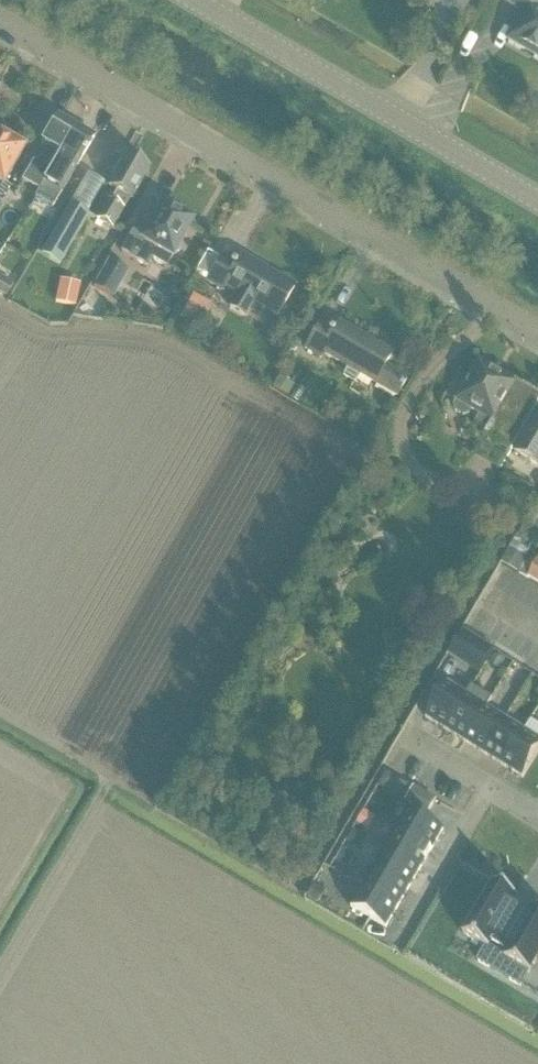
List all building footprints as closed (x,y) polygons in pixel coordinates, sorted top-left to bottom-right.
[(537,58),(537,0),(504,0),(523,12),(507,40),(537,58)] [(34,161),(23,180),(40,190),(78,126),(60,115),(59,116),(43,144),(47,147),(40,161),(34,161)] [(40,190),(36,197),(53,207),(76,168),(79,163),(95,136),(78,126),(40,190)] [(5,192),(29,153),(0,137),(0,189),(5,192)] [(130,200),(132,201),(151,168),(128,155),(109,188),(117,192),(112,201),(109,200),(97,219),(114,229),(130,200)] [(71,203),(42,253),(62,265),(91,215),(71,203)] [(168,268),(171,261),(192,224),(164,207),(148,238),(135,231),(122,253),(149,268),(153,260),(168,268)] [(255,305),(277,318),(296,287),(243,256),(237,265),(223,257),(207,282),(224,292),(227,289),(237,294),(229,307),(247,318),(255,305)] [(114,297),(130,270),(109,258),(94,286),(114,297)] [(16,283),(0,274),(0,292),(8,296),(16,283)] [(61,284),(57,301),(78,305),(81,288),(61,284)] [(200,325),(212,304),(194,294),(182,314),(200,325)] [(359,376),(397,397),(408,378),(386,365),(393,353),(340,322),(334,331),(320,323),(304,349),(322,359),(324,355),(347,368),(343,374),(356,381),(359,376)] [(215,334),(203,327),(196,340),(207,347),(215,334)] [(519,382),(480,359),(454,405),(455,410),(464,415),(470,413),(472,410),(480,414),(477,421),(489,428),(485,435),(512,451),(537,406),(537,393),(519,382)] [(280,377),(275,387),(288,395),(294,385),(280,377)] [(537,466),(537,416),(516,453),(537,466)] [(525,556),(511,549),(503,564),(516,572),(525,556)] [(530,577),(537,581),(537,562),(530,577)] [(414,632),(400,637),(404,652),(418,647),(414,632)] [(453,651),(483,668),(494,649),(465,632),(453,651)] [(495,654),(490,664),(500,670),(506,660),(495,654)] [(515,663),(509,673),(521,680),(527,670),(515,663)] [(427,717),(447,730),(468,695),(448,683),(427,717)] [(447,730),(466,741),(487,707),(493,698),(474,686),(468,695),(447,730)] [(466,741),(485,753),(506,719),(487,707),(466,741)] [(485,753),(504,765),(525,731),(506,719),(485,753)] [(524,777),(537,755),(537,739),(525,731),(504,765),(524,777)] [(436,799),(414,786),(406,801),(428,813),(436,799)] [(410,809),(398,829),(433,849),(445,829),(410,809)] [(358,823),(369,830),(377,816),(365,810),(358,823)] [(421,869),(433,849),(398,829),(386,848),(421,869)] [(356,832),(350,842),(361,849),(367,838),(356,832)] [(410,888),(421,869),(386,848),(375,868),(410,888)] [(352,854),(343,849),(337,859),(346,865),(352,854)] [(399,907),(410,888),(375,868),(364,887),(399,907)] [(464,933),(487,947),(479,960),(522,986),(533,967),(537,959),(537,908),(536,906),(534,909),(517,899),(519,896),(494,882),(464,933)] [(315,885),(308,897),(315,901),(321,889),(315,885)] [(399,907),(364,887),(352,907),(387,928),(399,907)]
